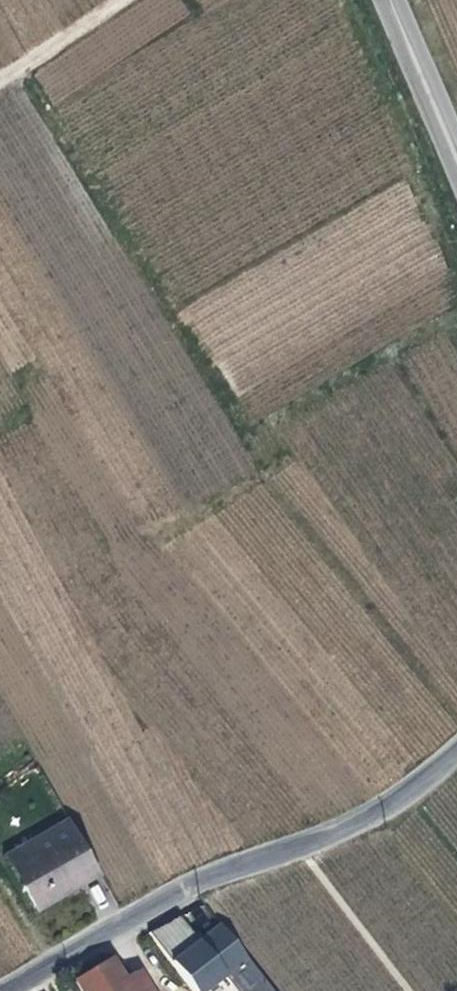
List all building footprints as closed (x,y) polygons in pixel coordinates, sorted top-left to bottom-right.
[(100,856),(69,804),(31,827),(37,838),(17,850),(26,867),(22,870),(39,896),(76,874),(75,871),(100,856)] [(37,838),(31,827),(11,839),(17,850),(37,838)] [(181,915),(172,920),(192,947),(200,941),(181,915)] [(149,931),(194,990),(205,990),(249,959),(228,932),(206,949),(200,941),(192,947),(172,920),(149,931)] [(228,932),(222,924),(200,941),(206,949),(228,932)] [(71,981),(78,990),(102,990),(125,977),(112,955),(71,981)] [(141,967),(125,977),(102,990),(156,990),(141,967)]
